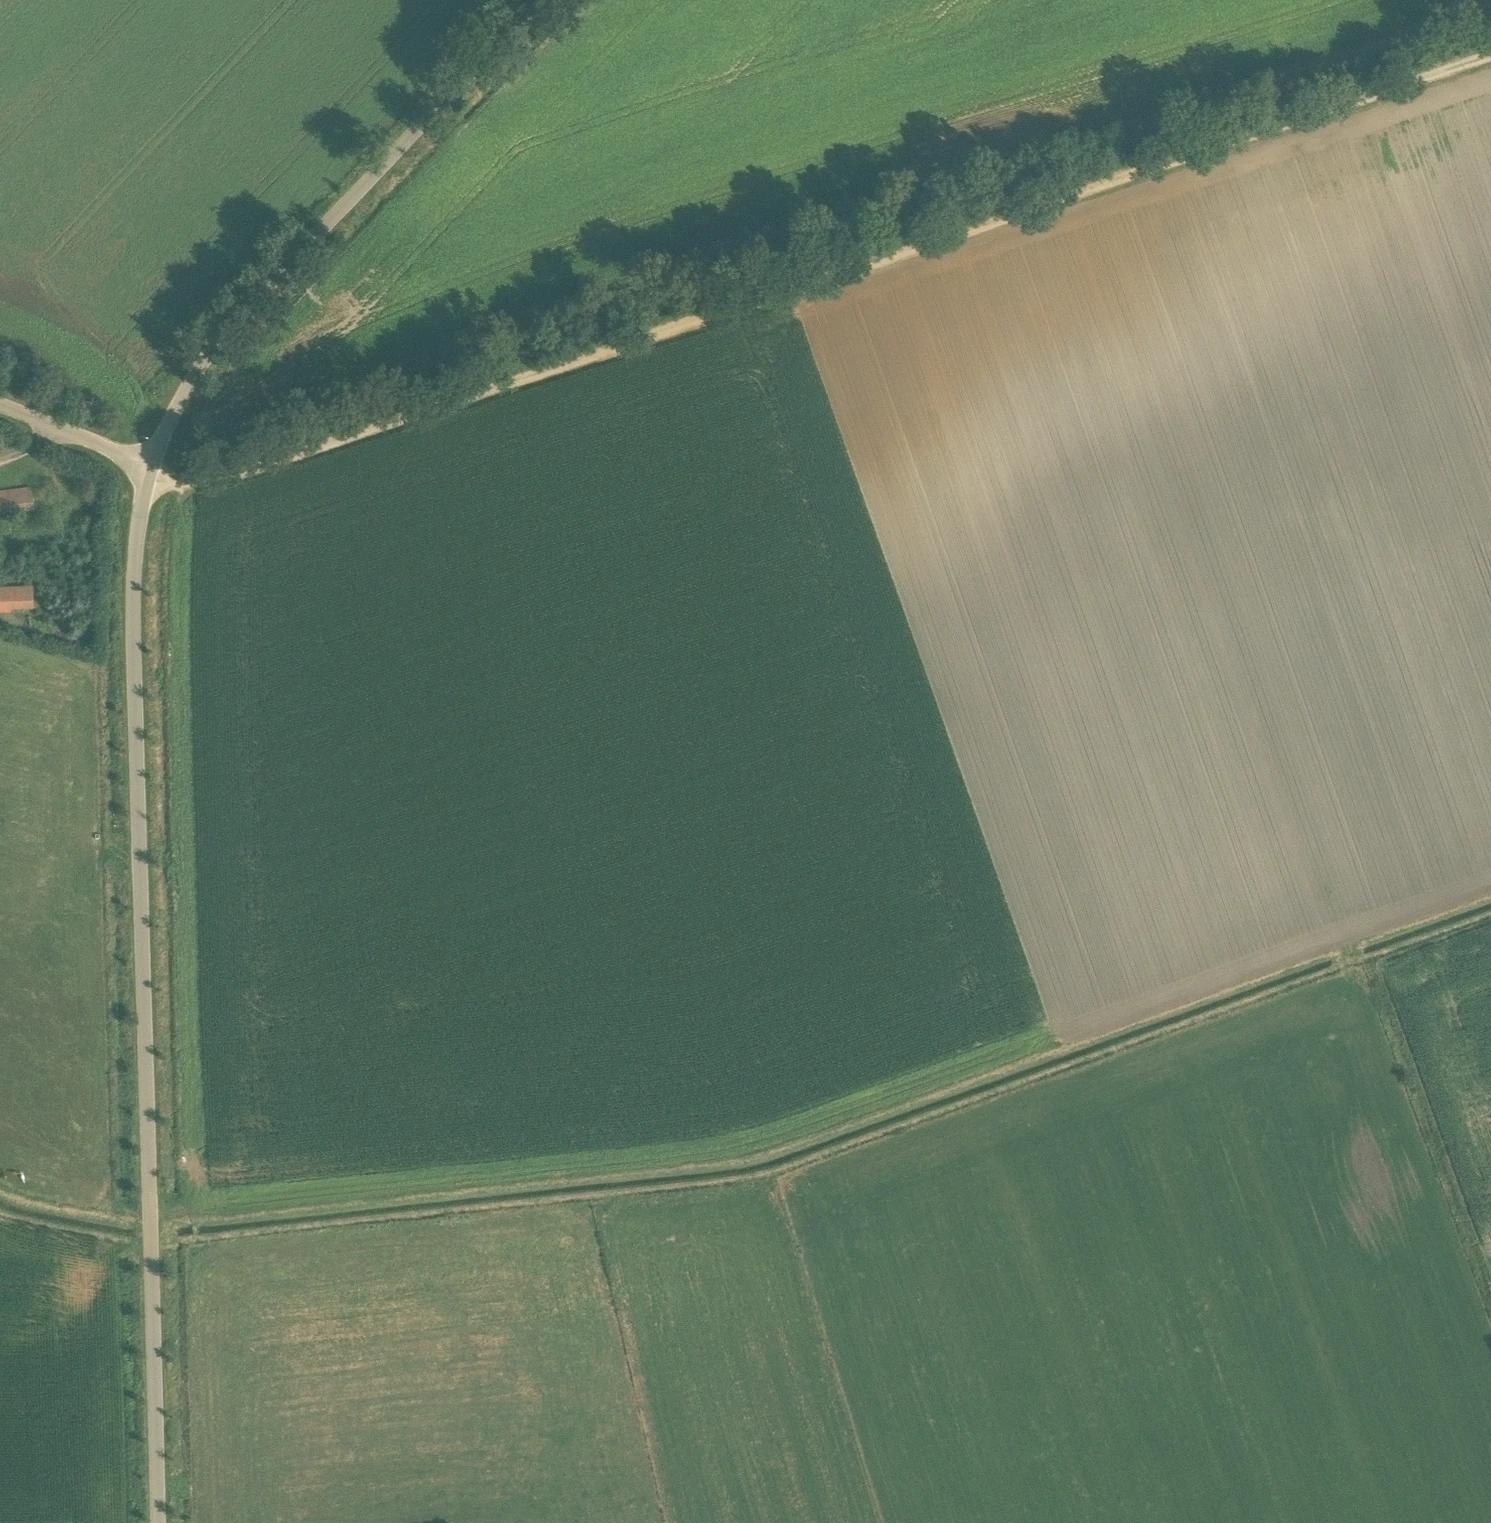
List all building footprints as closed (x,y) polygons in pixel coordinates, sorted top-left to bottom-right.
[(0,494),(0,513),(34,509),(32,490),(0,494)] [(0,589),(0,608),(33,608),(33,588),(0,589)]
